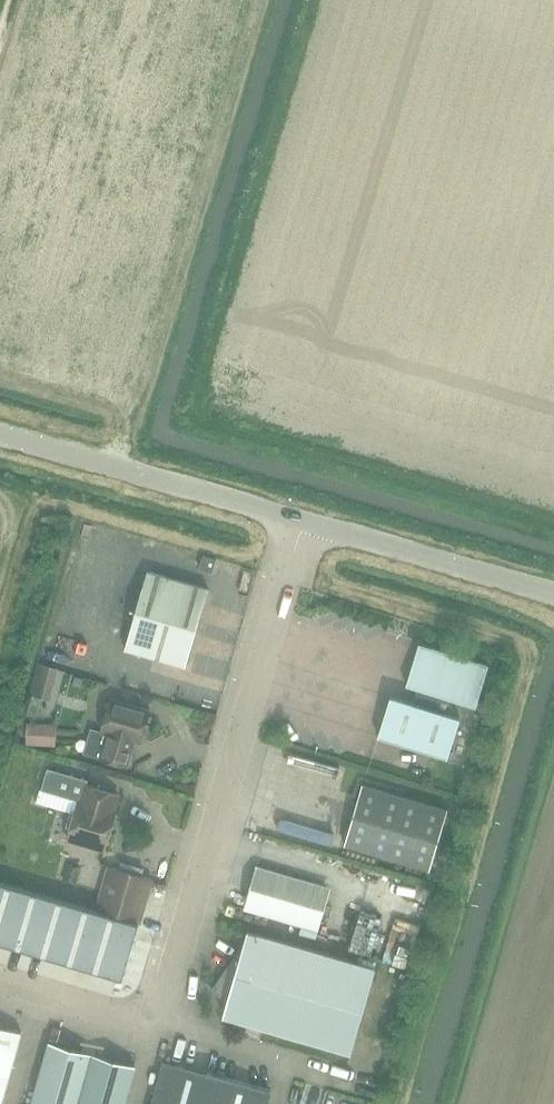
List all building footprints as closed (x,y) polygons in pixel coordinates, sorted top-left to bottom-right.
[(201,568),(214,572),(217,559),(205,556),(201,568)] [(187,666),(205,604),(210,588),(149,571),(126,649),(187,666)] [(380,736),(449,757),(461,717),(450,714),(455,699),(477,706),(490,665),(421,644),(408,684),(419,688),(414,703),(392,696),(380,736)] [(38,662),(34,677),(56,683),(60,668),(38,662)] [(109,733),(102,757),(129,765),(136,740),(142,742),(151,710),(112,698),(103,731),(109,733)] [(27,723),(27,744),(57,745),(57,724),(27,723)] [(119,794),(88,784),(90,779),(49,767),(42,789),(80,800),(69,838),(106,849),(117,810),(114,810),(119,794)] [(346,844),(431,869),(449,809),(364,784),(346,844)] [(111,865),(98,910),(114,915),(140,923),(153,878),(142,875),(144,869),(123,863),(121,869),(111,865)] [(257,870),(247,904),(320,925),(330,891),(257,870)] [(10,885),(0,882),(0,918),(10,885)] [(0,918),(0,942),(19,948),(36,892),(10,885),(0,918)] [(36,892),(19,948),(45,956),(62,900),(36,892)] [(62,900),(45,956),(71,963),(88,908),(62,900)] [(88,908),(71,963),(97,971),(114,915),(98,910),(88,908)] [(114,915),(97,971),(123,979),(140,923),(114,915)] [(224,1015),(353,1052),(377,967),(249,930),(245,943),(214,988),(229,998),(224,1015)] [(22,1031),(0,1025),(0,1103),(2,1103),(22,1031)] [(93,1054),(51,1042),(33,1103),(79,1103),(93,1054)] [(136,1066),(93,1054),(79,1103),(126,1103),(136,1066)] [(153,1103),(269,1103),(273,1091),(166,1060),(153,1103)]
